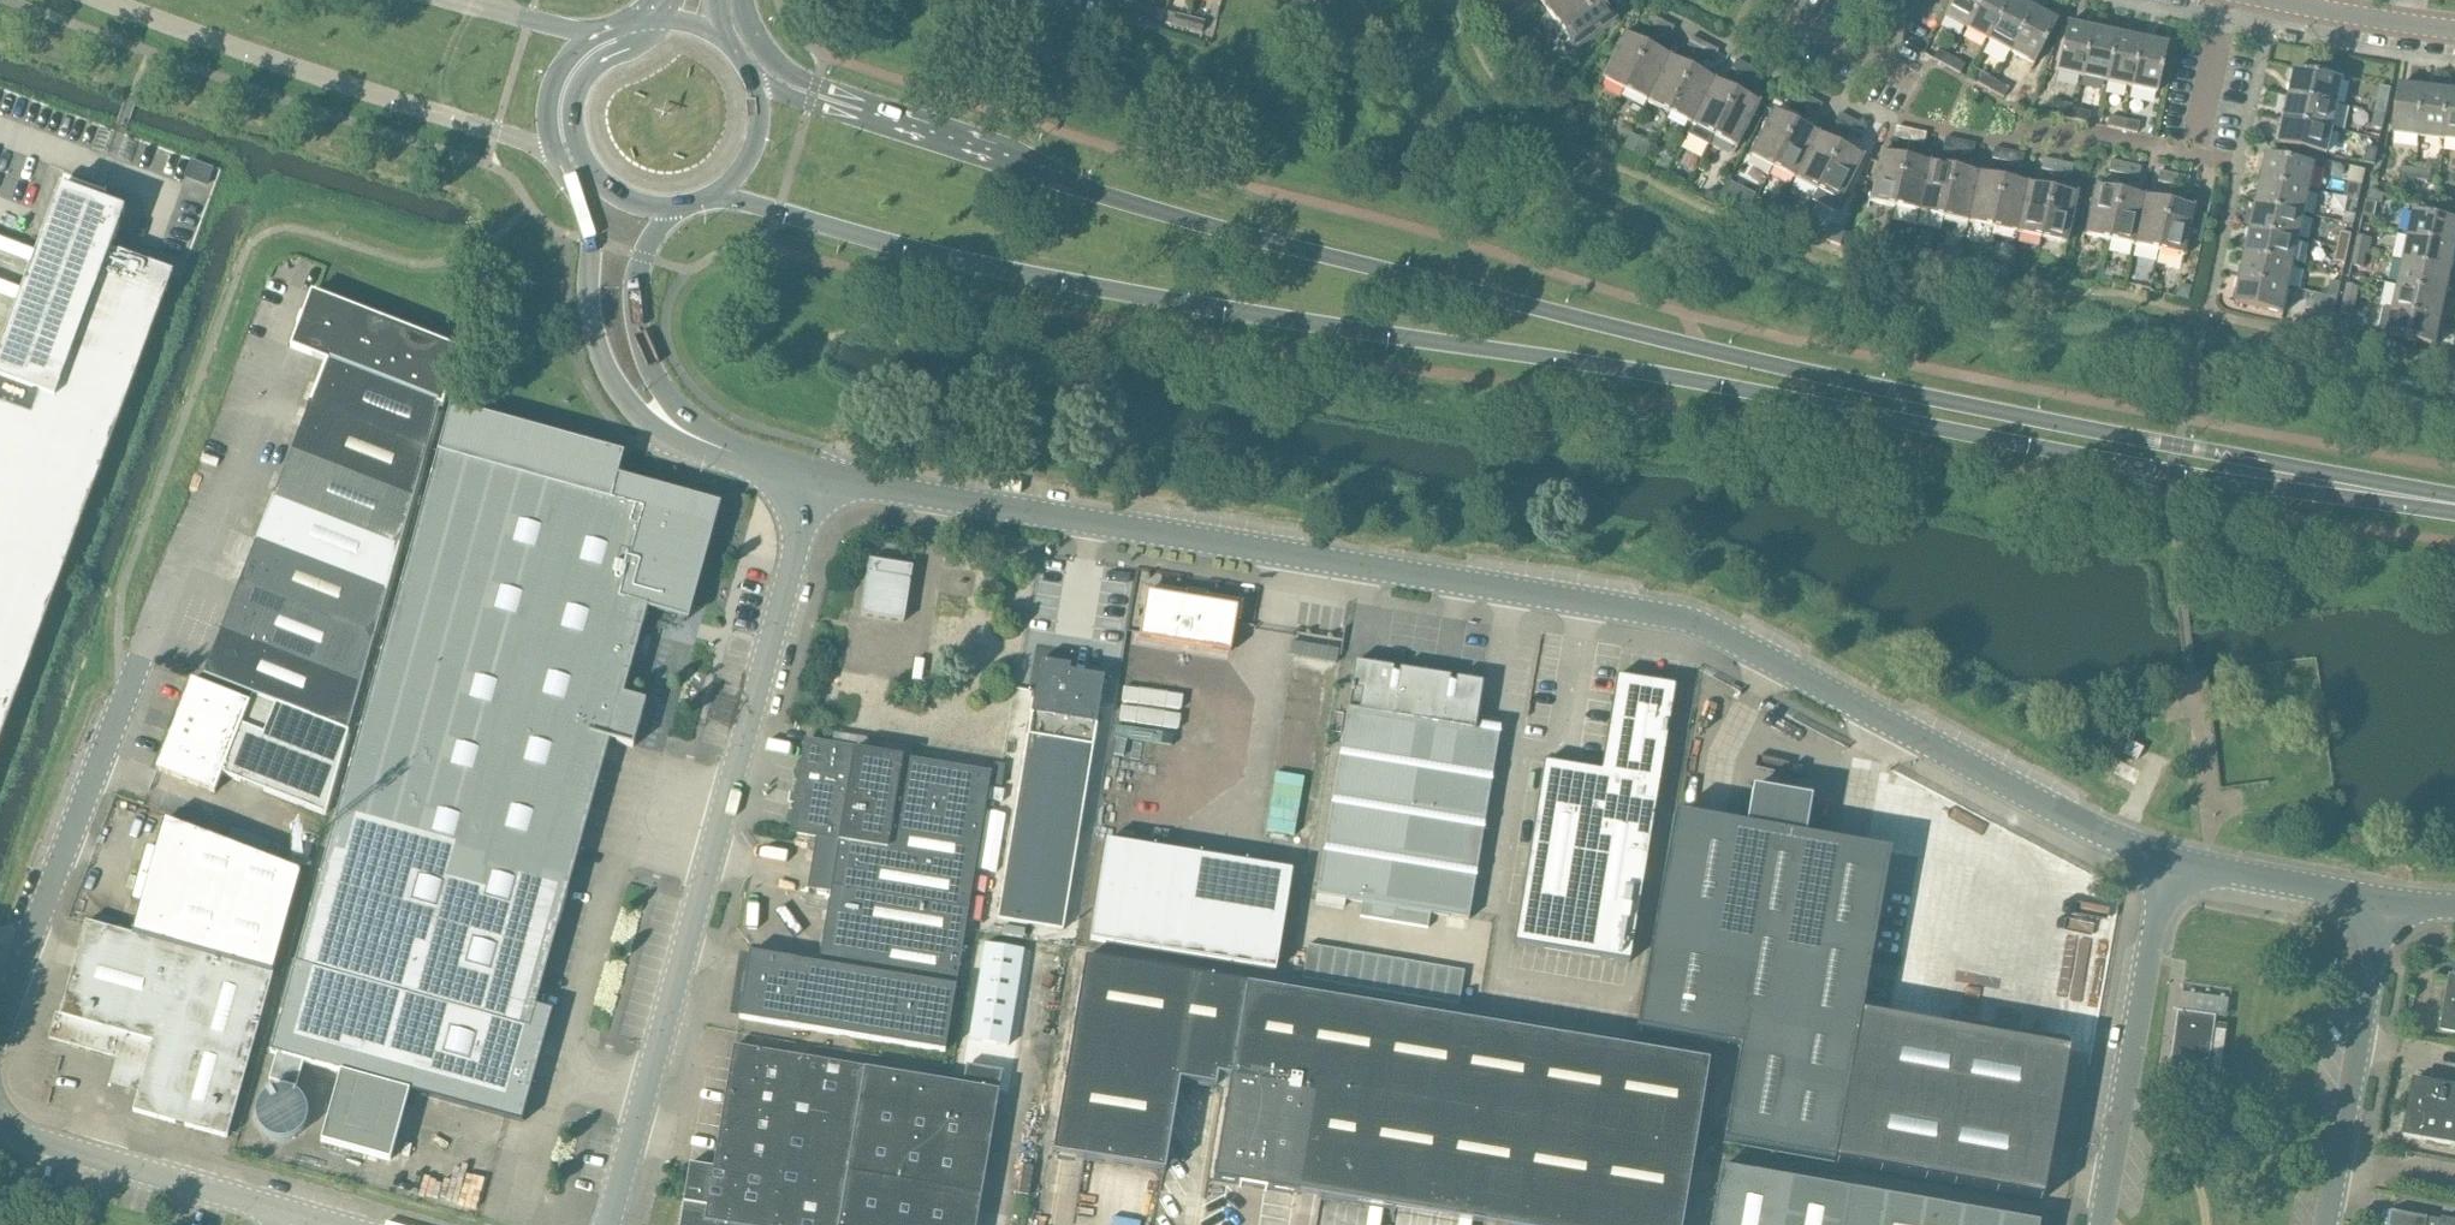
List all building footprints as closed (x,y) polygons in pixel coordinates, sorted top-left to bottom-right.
[(1546,9),(1559,0),(1539,0),(1546,9)] [(1546,9),(1560,29),(1601,1),(1600,0),(1559,0),(1546,9)] [(1943,17),(1966,29),(1981,0),(1952,0),(1943,17)] [(2010,0),(1981,0),(1966,29),(1988,41),(2010,0)] [(2033,9),(2018,0),(2010,0),(1988,41),(2010,53),(2033,9)] [(1601,1),(1560,29),(1575,51),(1616,22),(1601,1)] [(1139,18),(1142,7),(1126,3),(1123,14),(1139,18)] [(1142,7),(1139,18),(1154,21),(1156,11),(1142,7)] [(2033,9),(2010,53),(2034,66),(2058,22),(2033,9)] [(1647,13),(1642,23),(1656,30),(1661,20),(1647,13)] [(1175,15),(1172,25),(1187,29),(1190,18),(1175,15)] [(1190,18),(1187,29),(1188,29),(1202,33),(1203,31),(1205,22),(1193,19),(1191,19),(1190,19),(1190,18)] [(1661,20),(1656,30),(1669,37),(1674,27),(1661,20)] [(2082,79),(2093,30),(2067,24),(2056,73),(2082,79)] [(2107,84),(2117,35),(2093,30),(2082,79),(2107,84)] [(1625,90),(1648,46),(1624,34),(1601,78),(1625,90)] [(2131,89),(2142,40),(2117,35),(2107,84),(2131,89)] [(1701,54),(1706,44),(1691,37),(1686,46),(1701,54)] [(2157,95),(2167,46),(2142,40),(2131,89),(2157,95)] [(1714,60),(1719,51),(1706,44),(1701,54),(1714,60)] [(1646,102),(1669,58),(1648,46),(1625,90),(1646,102)] [(1946,67),(1951,57),(1938,50),(1933,60),(1946,67)] [(1951,57),(1946,67),(1960,74),(1965,65),(1951,57)] [(1669,58),(1646,102),(1669,114),(1693,70),(1669,58)] [(1745,77),(1750,67),(1737,61),(1732,70),(1745,77)] [(1750,67),(1745,77),(1758,84),(1763,74),(1750,67)] [(2345,79),(2296,68),(2290,93),(2340,104),(2345,79)] [(1692,125),(1715,81),(1693,70),(1669,114),(1692,125)] [(1989,90),(1995,81),(1981,74),(1976,83),(1989,90)] [(1709,146),(1714,137),(1737,92),(1715,81),(1692,125),(1687,134),(1709,146)] [(1995,81),(1989,90),(2004,98),(2009,88),(1995,81)] [(2420,138),(2426,88),(2399,85),(2394,135),(2420,138)] [(2426,88),(2420,138),(2445,141),(2451,91),(2426,88)] [(1795,91),(1790,100),(1804,108),(1809,98),(1795,91)] [(2445,141),(2454,142),(2454,91),(2451,91),(2445,141)] [(1714,137),(1737,149),(1760,104),(1737,92),(1714,137)] [(2024,95),(2018,106),(2025,110),(2033,97),(2025,93),(2024,95)] [(2340,104),(2290,93),(2285,118),(2334,129),(2340,104)] [(2389,100),(2378,97),(2375,111),(2386,114),(2389,100)] [(1809,98),(1804,108),(1817,115),(1822,105),(1809,98)] [(2073,120),(2076,109),(2060,106),(2058,116),(2073,120)] [(2076,109),(2073,120),(2088,123),(2091,112),(2076,109)] [(1773,167),(1796,123),(1772,111),(1749,156),(1773,167)] [(2386,114),(2375,111),(2371,127),(2382,130),(2386,114)] [(1840,113),(1835,124),(1849,131),(1854,121),(1840,113)] [(2122,130),(2125,120),(2109,116),(2106,127),(2122,130)] [(2279,144),(2329,155),(2334,129),(2285,118),(2279,144)] [(2125,120),(2122,130),(2137,134),(2139,123),(2125,120)] [(1854,121),(1849,131),(1862,137),(1867,127),(1854,121)] [(1795,179),(1818,135),(1796,123),(1773,167),(1795,179)] [(1896,127),(1894,138),(1909,141),(1912,131),(1896,127)] [(1912,131),(1909,141),(1924,144),(1926,134),(1912,131)] [(1818,135),(1795,179),(1817,191),(1840,146),(1818,135)] [(1945,137),(1943,148),(1958,151),(1960,141),(1945,137)] [(1960,141),(1958,151),(1973,155),(1975,144),(1960,141)] [(1817,191),(1812,201),(1835,214),(1841,202),(1848,189),(1864,158),(1841,146),(1840,146),(1817,191)] [(2367,147),(2364,162),(2375,165),(2378,149),(2367,147)] [(1994,148),(1991,159),(2007,162),(2010,151),(1994,148)] [(2010,151),(2007,162),(2021,165),(2024,154),(2010,151)] [(1895,207),(1906,158),(1879,153),(1869,201),(1895,207)] [(2262,179),(2311,190),(2317,165),(2268,154),(2262,179)] [(1920,212),(1930,164),(1906,158),(1895,207),(1920,212)] [(2044,159),(2042,169),(2056,172),(2058,162),(2044,159)] [(2058,162),(2056,172),(2070,176),(2073,166),(2058,162)] [(2124,175),(2126,164),(2113,162),(2111,172),(2124,175)] [(1944,218),(1954,169),(1930,164),(1920,212),(1944,218)] [(2126,164),(2124,175),(2140,178),(2142,168),(2126,164)] [(2400,167),(2399,178),(2415,180),(2416,169),(2400,167)] [(1969,223),(1979,174),(1954,169),(1944,218),(1969,223)] [(2416,169),(2415,180),(2430,181),(2431,170),(2416,169)] [(2173,185),(2175,175),(2160,171),(2157,182),(2173,185)] [(1993,228),(2004,179),(1979,174),(1969,223),(1993,228)] [(2175,175),(2173,185),(2186,188),(2188,178),(2175,175)] [(2018,233),(2028,185),(2004,179),(1993,228),(2018,233)] [(2311,190),(2262,179),(2257,203),(2306,214),(2311,190)] [(2347,182),(2343,197),(2348,198),(2359,200),(2362,186),(2347,182)] [(2041,239),(2052,190),(2028,185),(2018,233),(2041,239)] [(2109,241),(2120,192),(2094,186),(2083,235),(2109,241)] [(30,658),(172,276),(173,274),(111,251),(125,212),(103,204),(61,189),(0,353),(0,741),(30,658)] [(1706,191),(1703,199),(1715,204),(1721,192),(1714,189),(1706,191)] [(2052,190),(2041,239),(2067,244),(2077,195),(2052,190)] [(2366,201),(2363,216),(2373,218),(2376,204),(2382,205),(2384,194),(2369,191),(2367,201),(2366,201)] [(2134,246),(2145,197),(2120,192),(2109,241),(2134,246)] [(2158,251),(2169,203),(2145,197),(2134,246),(2158,251)] [(2348,198),(2345,213),(2356,215),(2359,200),(2348,198)] [(2169,203),(2158,251),(2184,257),(2187,240),(2201,243),(2207,216),(2193,213),(2194,208),(2169,203)] [(2306,214),(2257,203),(2251,228),(2301,239),(2306,214)] [(2418,212),(2413,211),(2408,237),(2454,247),(2454,210),(2419,203),(2418,212)] [(1845,232),(1829,224),(1822,239),(1840,245),(1845,232)] [(2301,239),(2251,228),(2246,253),(2295,264),(2301,239)] [(2338,247),(2348,249),(2352,234),(2341,232),(2338,247)] [(2354,251),(2366,253),(2369,254),(2373,239),(2357,236),(2354,251)] [(2408,237),(2402,261),(2452,272),(2454,257),(2454,247),(2408,237)] [(2334,262),(2345,264),(2348,249),(2338,247),(2334,262)] [(2363,268),(2366,253),(2354,251),(2351,266),(2363,268)] [(2295,264),(2246,253),(2241,278),(2290,288),(2295,264)] [(2397,286),(2437,295),(2446,297),(2452,272),(2402,261),(2397,286)] [(2290,288),(2241,278),(2235,302),(2285,313),(2290,288)] [(2327,296),(2338,299),(2341,283),(2330,281),(2327,296)] [(2344,300),(2355,302),(2358,287),(2348,285),(2344,300)] [(2177,290),(2175,297),(2189,300),(2192,288),(2183,286),(2177,290)] [(2446,297),(2437,295),(2397,286),(2392,310),(2441,321),(2446,297)] [(327,361),(439,405),(442,406),(458,350),(312,293),(303,316),(301,315),(297,319),(298,324),(300,325),(291,348),(327,361)] [(2324,311),(2335,313),(2338,299),(2327,296),(2324,311)] [(2355,302),(2344,300),(2341,315),(2352,317),(2355,302)] [(2384,308),(2378,334),(2436,346),(2441,321),(2392,310),(2384,308)] [(2319,318),(2316,331),(2330,333),(2332,320),(2319,318)] [(327,361),(309,405),(426,451),(439,405),(327,361)] [(292,450),(413,497),(426,451),(309,405),(292,450)] [(276,1054),(269,1079),(296,1087),(303,1061),(340,1072),(321,1141),(390,1161),(409,1091),(504,1118),(521,1122),(533,1078),(516,1073),(536,1006),(604,763),(577,755),(583,733),(610,741),(633,747),(646,702),(622,696),(647,608),(675,616),(675,618),(689,622),(696,597),(694,597),(719,505),(618,477),(624,454),(451,406),(449,414),(438,453),(270,1052),(276,1054)] [(413,497),(292,450),(275,495),(400,544),(413,497)] [(400,544),(275,495),(257,540),(387,590),(400,544)] [(387,590),(257,540),(240,585),(374,637),(387,590)] [(869,560),(860,615),(904,622),(913,568),(869,560)] [(374,637),(240,585),(222,629),(361,683),(374,637)] [(1229,653),(1237,609),(1147,594),(1140,638),(1229,653)] [(204,675),(253,694),(347,731),(361,683),(222,629),(204,675)] [(1070,666),(1040,661),(997,920),(1062,931),(1104,678),(1069,672),(1070,666)] [(1355,662),(1317,895),(1362,902),(1396,908),(1430,913),(1469,920),(1501,727),(1476,723),(1483,683),(1355,662)] [(1675,687),(1617,677),(1601,772),(1544,763),(1514,943),(1630,962),(1675,687)] [(253,694),(249,704),(192,681),(157,770),(214,793),(222,774),(325,815),(348,732),(347,732),(347,731),(253,694)] [(2143,749),(2129,741),(2123,753),(2137,760),(2143,749)] [(854,751),(853,752),(803,744),(788,833),(839,842),(818,964),(955,987),(991,773),(854,751)] [(1674,814),(1636,1030),(1740,1049),(1723,1143),(1834,1163),(2041,1200),(2068,1051),(1861,1014),(1889,854),(1890,852),(1804,837),(1811,799),(1790,796),(1791,792),(1793,793),(1794,792),(1771,788),(1771,789),(1773,789),(1773,793),(1752,789),(1745,827),(1674,814)] [(56,1013),(49,1038),(146,1065),(133,1112),(227,1138),(229,1132),(272,975),(272,974),(300,873),(164,821),(156,851),(146,849),(131,904),(140,906),(132,935),(86,923),(60,1014),(56,1013)] [(1106,842),(1090,940),(1275,971),(1292,872),(1106,842)] [(1396,908),(1362,902),(1360,917),(1394,922),(1396,908)] [(1394,922),(1428,928),(1430,913),(1396,908),(1394,922)] [(1302,979),(1316,981),(1322,947),(1308,945),(1302,979)] [(1336,950),(1322,947),(1316,981),(1330,984),(1336,950)] [(1336,950),(1330,984),(1345,986),(1350,952),(1336,950)] [(1365,955),(1350,952),(1345,986),(1359,988),(1365,955)] [(955,987),(818,964),(749,953),(739,1018),(945,1052),(955,987)] [(1359,988),(1373,991),(1379,957),(1365,955),(1359,988)] [(1393,960),(1379,957),(1373,991),(1387,993),(1393,960)] [(1631,1049),(1085,958),(1053,1153),(1164,1172),(1179,1081),(1215,1087),(1217,1076),(1231,1078),(1214,1180),(1482,1224),(1681,1224),(1709,1062),(1631,1049)] [(1393,960),(1387,993),(1402,996),(1407,962),(1393,960)] [(1416,998),(1422,964),(1407,962),(1402,996),(1416,998)] [(1416,998),(1430,1001),(1436,967),(1422,964),(1416,998)] [(1450,969),(1436,967),(1430,1001),(1444,1003),(1450,969)] [(1464,972),(1450,969),(1444,1003),(1458,1006),(1464,972)] [(2440,1031),(2454,1033),(2454,975),(2450,974),(2440,1031)] [(2179,1012),(2175,1042),(2171,1069),(2210,1074),(2218,1017),(2179,1012)] [(679,1224),(976,1224),(998,1091),(1001,1073),(967,1067),(964,1085),(864,1068),(735,1047),(733,1046),(713,1168),(690,1164),(689,1165),(679,1224)] [(2404,1137),(2405,1137),(2454,1146),(2454,1086),(2414,1079),(2404,1137)] [(2039,1224),(1721,1168),(1711,1224),(2038,1224),(2039,1224)] [(2392,1211),(2390,1224),(2454,1224),(2454,1222),(2392,1211)]
